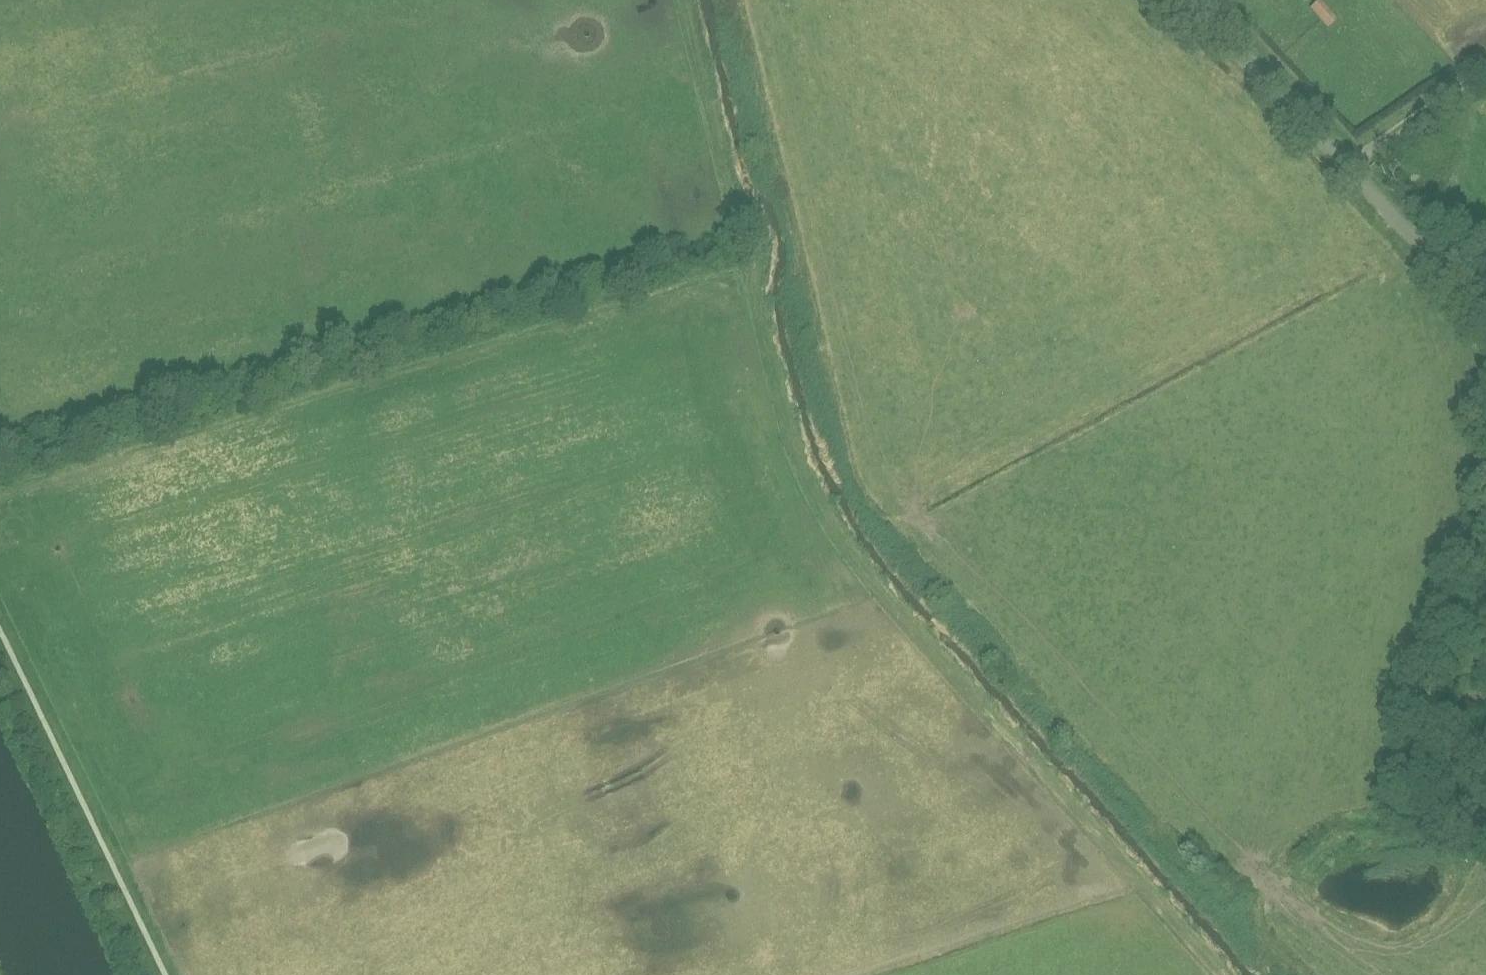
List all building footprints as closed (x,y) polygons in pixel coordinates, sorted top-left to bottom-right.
[(1308,5),(1322,25),(1330,19),(1317,0),(1315,0),(1308,5)]
